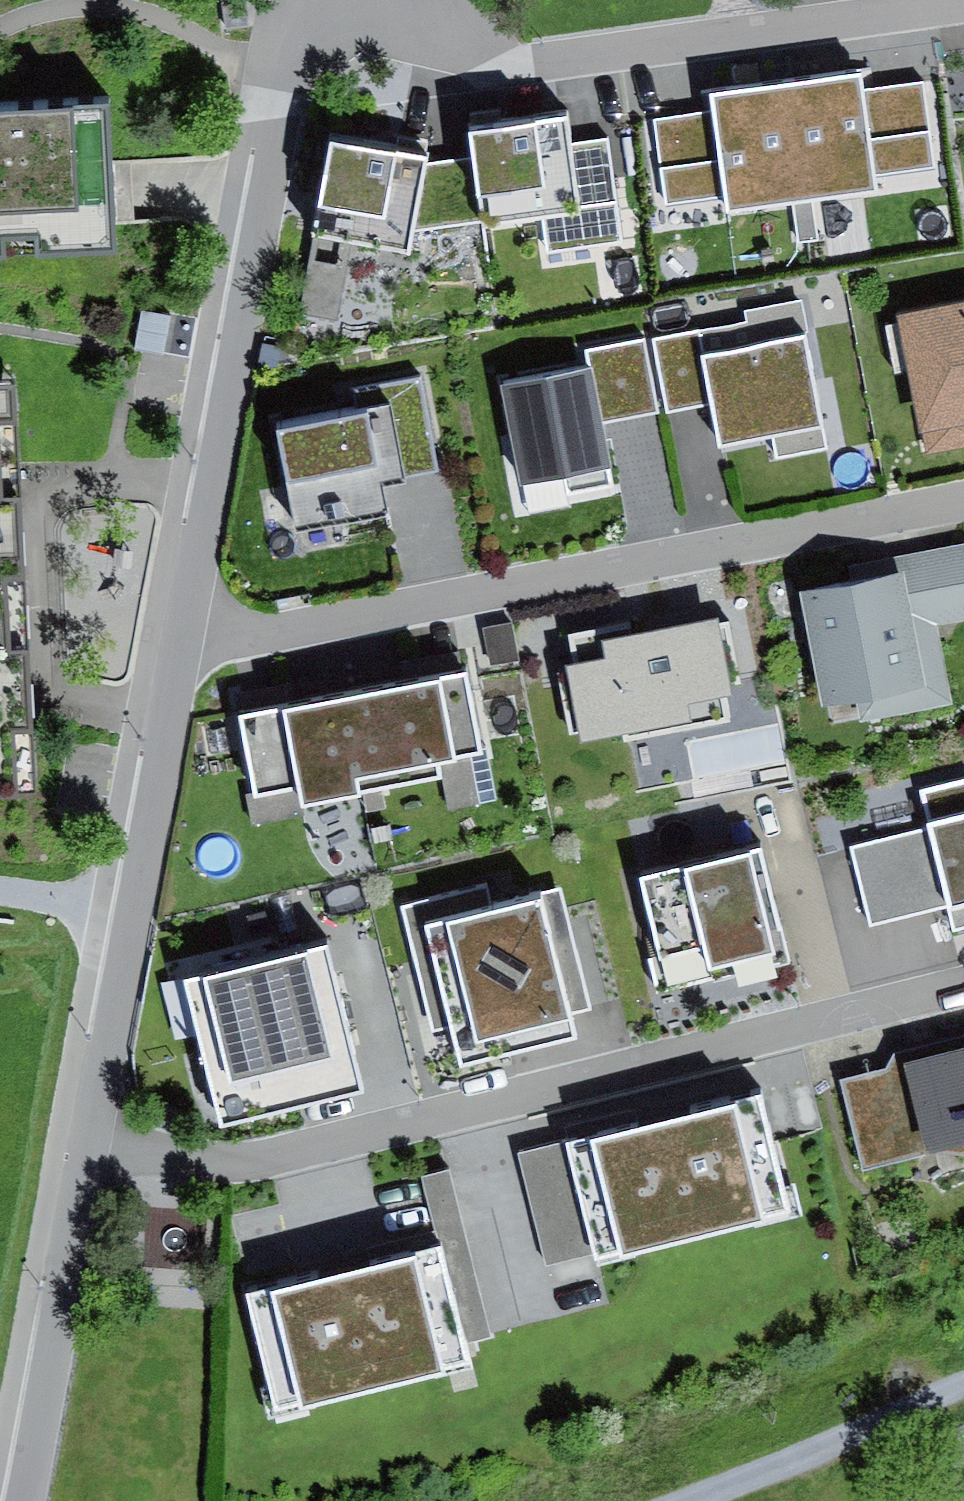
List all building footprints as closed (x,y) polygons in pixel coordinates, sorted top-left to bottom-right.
[(856,83),(787,93),(807,241),(821,243),(816,205),(875,197),(872,175),(930,167),(919,90),(858,99),(856,83)] [(715,115),(655,123),(666,205),(723,197),(725,216),(790,207),(795,246),(807,241),(787,93),(713,102),(715,115)] [(134,264),(132,219),(126,104),(0,111),(0,271),(134,264)] [(567,116),(470,131),(474,156),(483,220),(542,211),(580,206),(571,143),(567,116)] [(427,156),(330,138),(314,234),(353,241),(410,251),(413,230),(426,163),(427,156)] [(608,138),(571,143),(580,206),(616,201),(608,138)] [(474,156),(426,163),(413,230),(483,220),(474,156)] [(580,206),(542,211),(548,252),(622,242),(616,201),(580,206)] [(353,241),(314,234),(301,314),(340,320),(353,241)] [(895,310),(919,455),(963,447),(963,299),(895,310)] [(695,335),(652,343),(666,416),(709,407),(700,362),(695,335)] [(587,352),(591,375),(602,428),(660,417),(645,341),(587,352)] [(803,342),(700,362),(709,407),(716,447),(820,427),(803,342)] [(591,375),(503,391),(521,492),(610,476),(602,428),(591,375)] [(363,422),(273,437),(290,540),(391,524),(386,493),(404,490),(401,477),(435,472),(420,381),(358,391),(363,422)] [(0,401),(0,594),(41,592),(38,507),(33,399),(0,401)] [(934,551),(948,626),(963,623),(963,545),(934,551)] [(905,579),(802,597),(823,714),(926,695),(905,579)] [(718,616),(605,636),(609,657),(565,665),(578,743),(694,723),(690,700),(732,693),(718,616)] [(485,628),(491,663),(517,659),(512,624),(485,628)] [(465,682),(358,702),(377,799),(444,785),(440,769),(481,761),(465,682)] [(358,702),(240,724),(253,804),(299,796),(302,813),(377,799),(358,702)] [(845,845),(869,935),(963,911),(963,782),(916,794),(924,825),(845,845)] [(753,845),(648,872),(678,986),(783,958),(753,845)] [(486,885),(402,906),(433,1031),(449,1027),(461,1073),(576,1044),(570,1017),(591,1011),(560,888),(492,906),(486,885)] [(320,949),(186,985),(221,1119),(356,1083),(320,949)] [(844,1085),(865,1168),(925,1153),(927,1161),(963,1152),(963,1039),(895,1057),(889,1074),(844,1085)] [(760,1095),(568,1145),(595,1253),(597,1257),(789,1208),(760,1095)] [(595,1253),(568,1145),(520,1157),(547,1265),(595,1253)] [(449,1167),(420,1174),(435,1231),(368,1248),(372,1261),(438,1243),(465,1344),(493,1336),(449,1167)] [(372,1261),(251,1294),(284,1417),(471,1366),(465,1344),(438,1243),(372,1261)]
